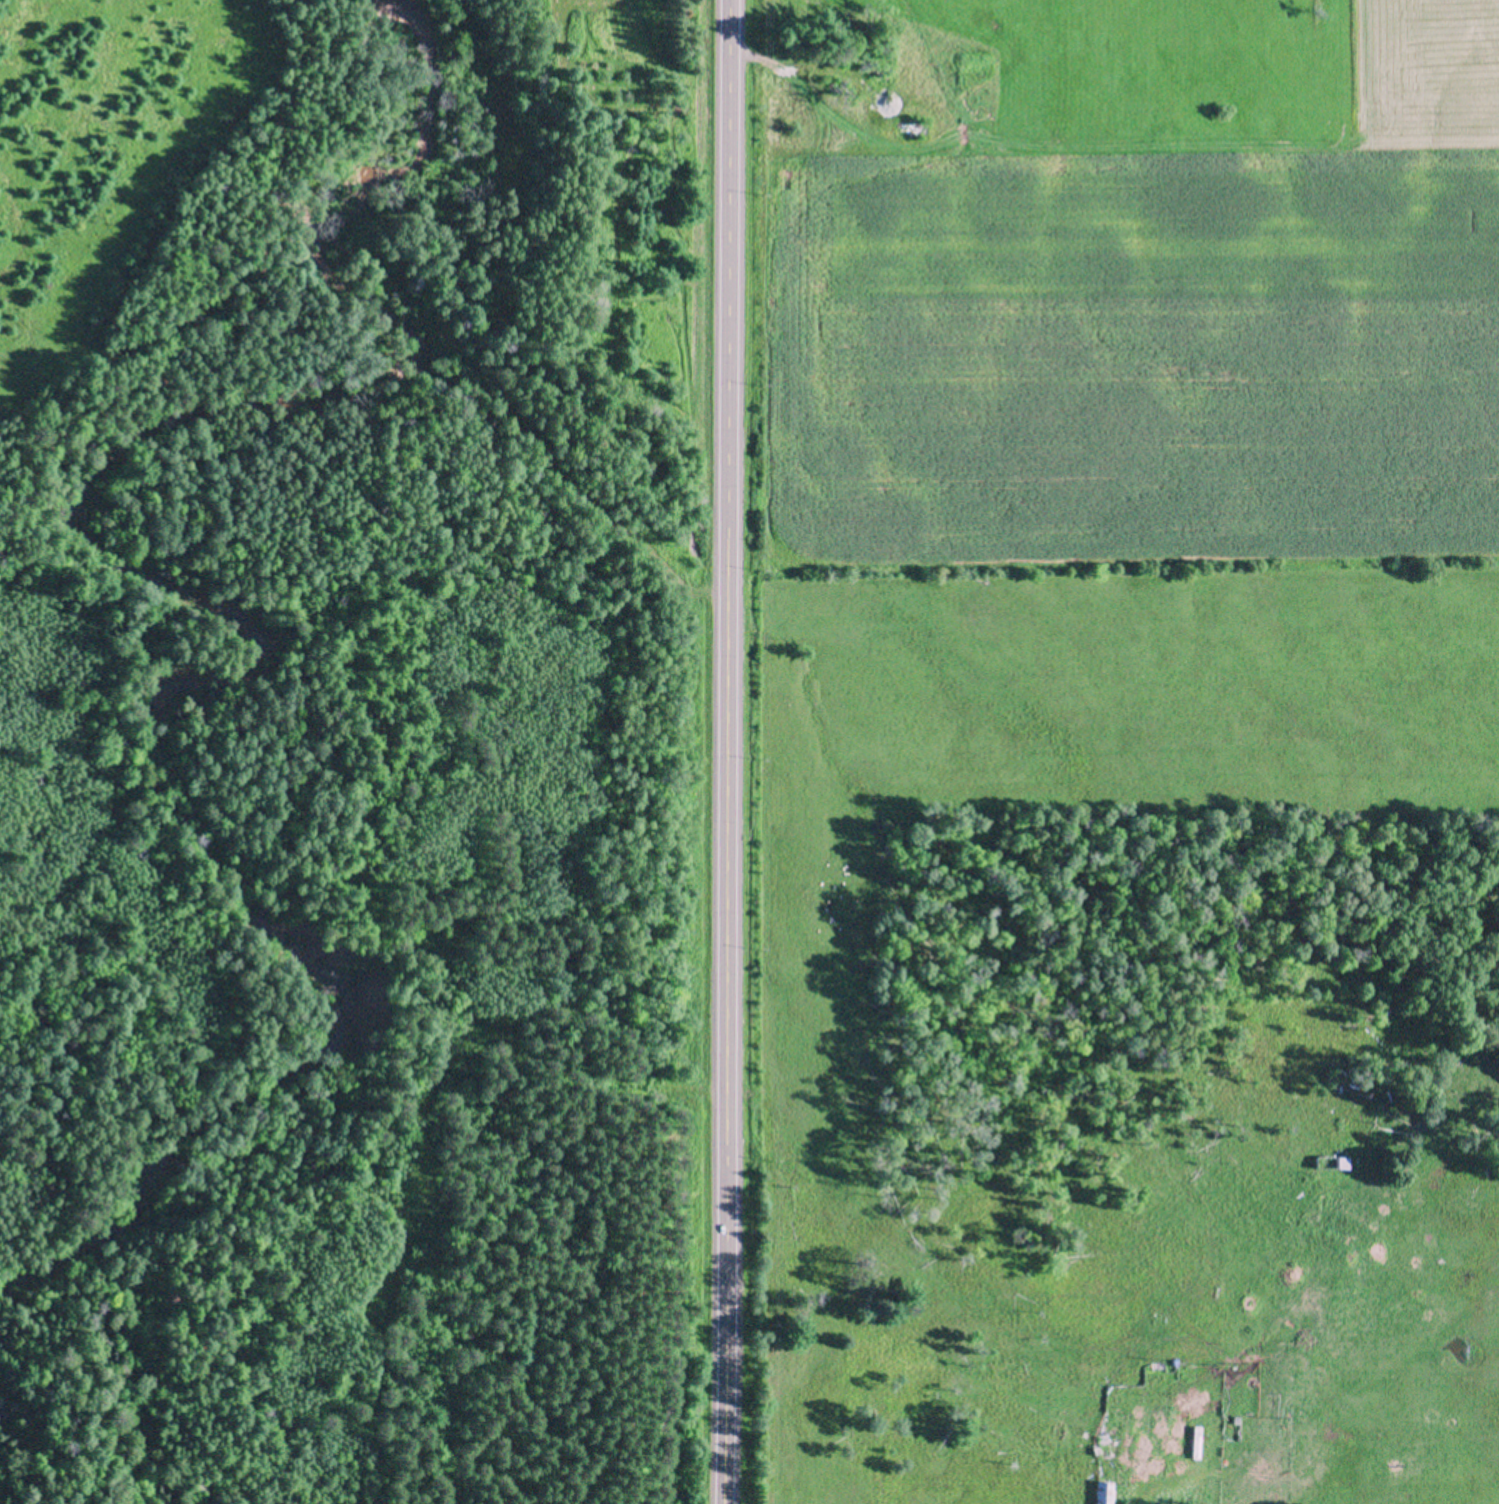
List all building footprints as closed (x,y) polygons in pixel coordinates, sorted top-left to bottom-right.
[(1316,1155),(1348,1156),(1348,1167),(1315,1166),(1316,1155)] [(1164,1362),(1164,1370),(1156,1370),(1156,1369),(1151,1369),(1150,1363),(1164,1362)] [(1193,1424),(1202,1424),(1200,1457),(1191,1457),(1193,1424)] [(1114,1429),(1113,1454),(1096,1454),(1097,1428),(1114,1429)] [(1112,1480),(1112,1503),(1096,1503),(1096,1479),(1112,1480)]
